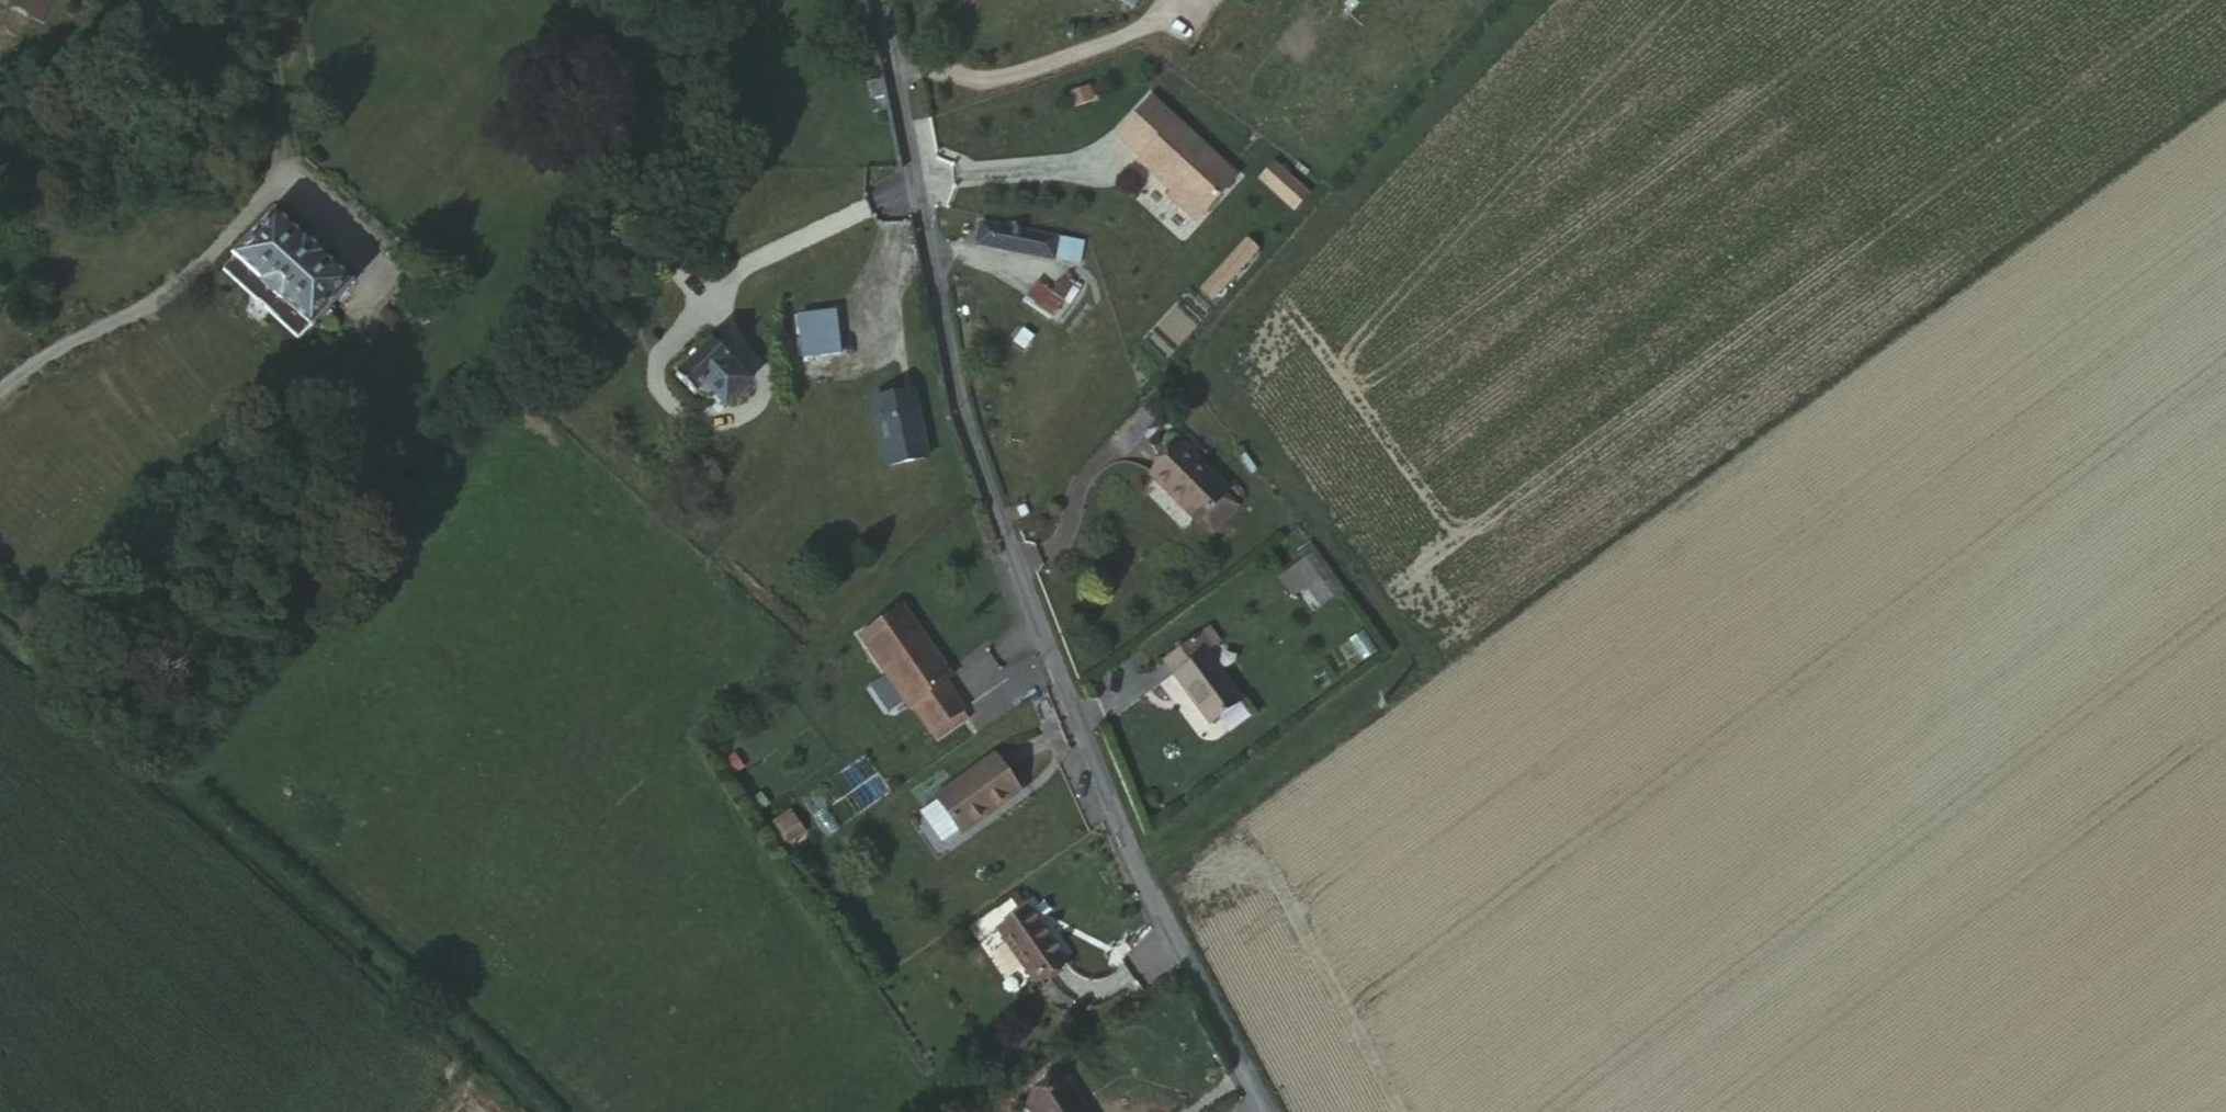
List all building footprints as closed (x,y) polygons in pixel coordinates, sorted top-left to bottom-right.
[(1135,10),(1142,0),(1120,0),(1135,10)] [(1237,185),(1151,106),(1117,143),(1142,165),(1138,169),(1180,207),(1177,211),(1196,229),(1237,185)] [(1275,162),(1258,182),(1297,214),(1313,195),(1275,162)] [(301,333),(343,290),(312,260),(317,255),(294,235),(290,240),(260,211),(217,254),(223,261),(212,271),(285,340),(298,329),(301,333)] [(961,250),(1041,265),(1043,246),(964,229),(961,250)] [(1239,259),(1229,251),(1184,299),(1194,308),(1239,259)] [(799,359),(840,359),(840,313),(799,313),(799,359)] [(724,408),(754,375),(719,340),(683,377),(702,397),(708,392),(724,408)] [(925,449),(917,401),(876,409),(884,456),(925,449)] [(1166,452),(1158,461),(1178,479),(1185,468),(1166,452)] [(1158,461),(1137,484),(1195,535),(1220,506),(1210,497),(1213,494),(1185,468),(1178,479),(1158,461)] [(1303,603),(1327,583),(1297,544),(1286,554),(1301,573),(1290,584),(1303,603)] [(1275,564),(1290,584),(1301,573),(1286,554),(1275,564)] [(896,713),(917,740),(948,718),(950,716),(930,690),(937,684),(886,615),(843,645),(894,715),(896,713)] [(1197,728),(1231,701),(1197,657),(1201,653),(1187,635),(1149,667),(1197,728)] [(948,718),(917,740),(924,747),(953,725),(948,718)] [(1005,803),(979,766),(918,809),(944,848),(1005,803)] [(790,842),(780,829),(767,838),(777,852),(790,842)] [(986,936),(1024,988),(1054,964),(1018,913),(986,936)] [(1017,1111),(1069,1111),(1049,1081),(1013,1106),(1017,1111)]
